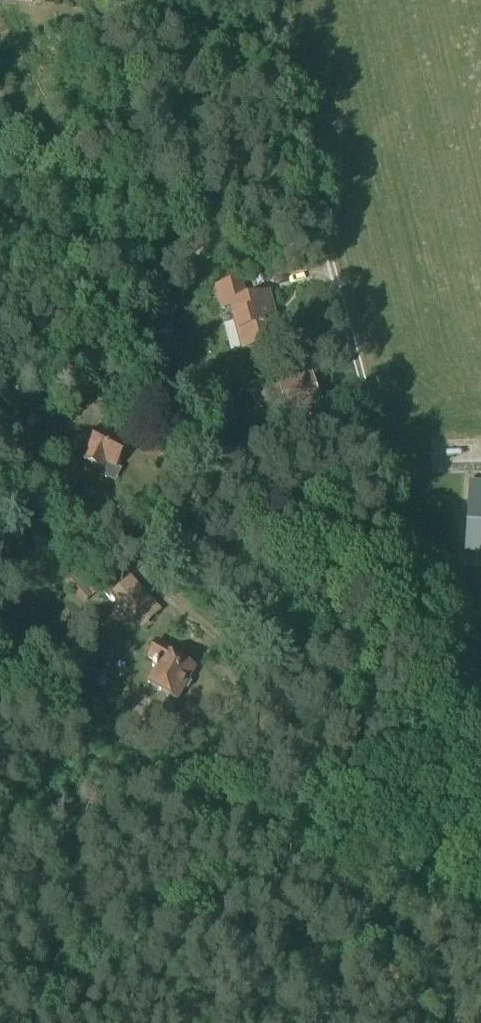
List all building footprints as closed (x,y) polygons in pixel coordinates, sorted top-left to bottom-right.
[(245,300),(240,280),(204,290),(206,298),(217,296),(221,310),(230,307),(241,351),(280,341),(268,294),(245,300)] [(318,404),(311,376),(263,389),(266,402),(281,398),(285,412),(318,404)] [(126,377),(115,396),(128,403),(139,384),(126,377)] [(131,430),(110,419),(103,432),(102,431),(85,461),(103,471),(107,464),(117,470),(130,446),(124,443),(131,430)] [(465,555),(480,556),(480,484),(470,483),(465,555)] [(156,607),(129,579),(113,594),(141,622),(156,607)] [(156,671),(149,684),(178,701),(184,691),(188,691),(192,684),(190,680),(196,670),(167,654),(170,649),(158,643),(149,659),(155,663),(152,668),(156,671)]
